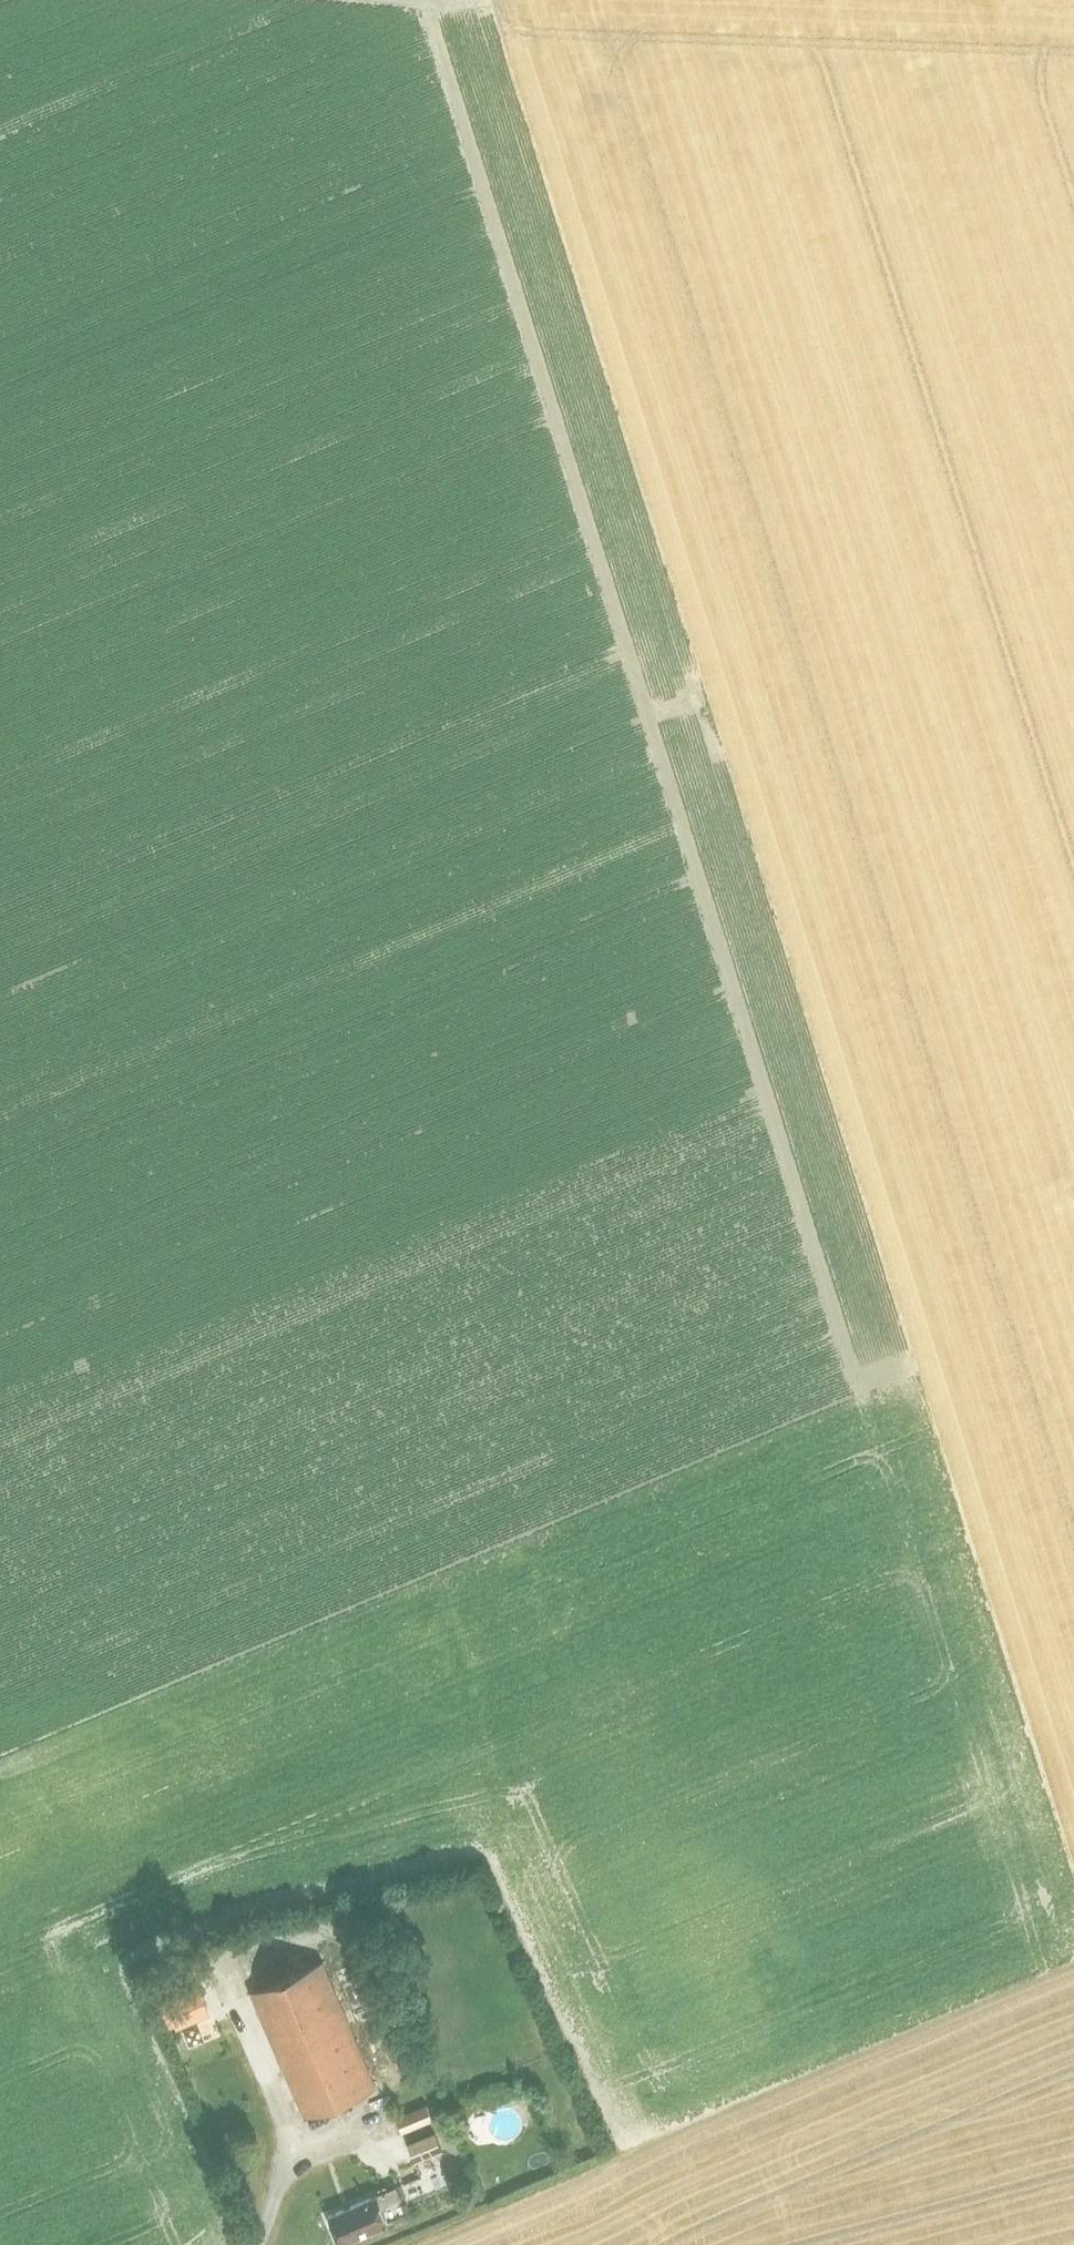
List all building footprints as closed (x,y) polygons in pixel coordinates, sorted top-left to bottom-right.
[(304,2115),(376,2085),(322,1961),(251,1991),(304,2115)] [(210,2009),(200,1985),(167,1999),(173,2013),(164,2017),(169,2027),(210,2009)] [(402,2132),(432,2119),(426,2105),(396,2117),(402,2132)] [(414,2161),(441,2150),(435,2133),(407,2144),(414,2161)] [(401,2199),(396,2186),(328,2214),(340,2243),(388,2223),(381,2207),(401,2199)] [(407,2202),(401,2205),(405,2215),(411,2212),(407,2202)]
